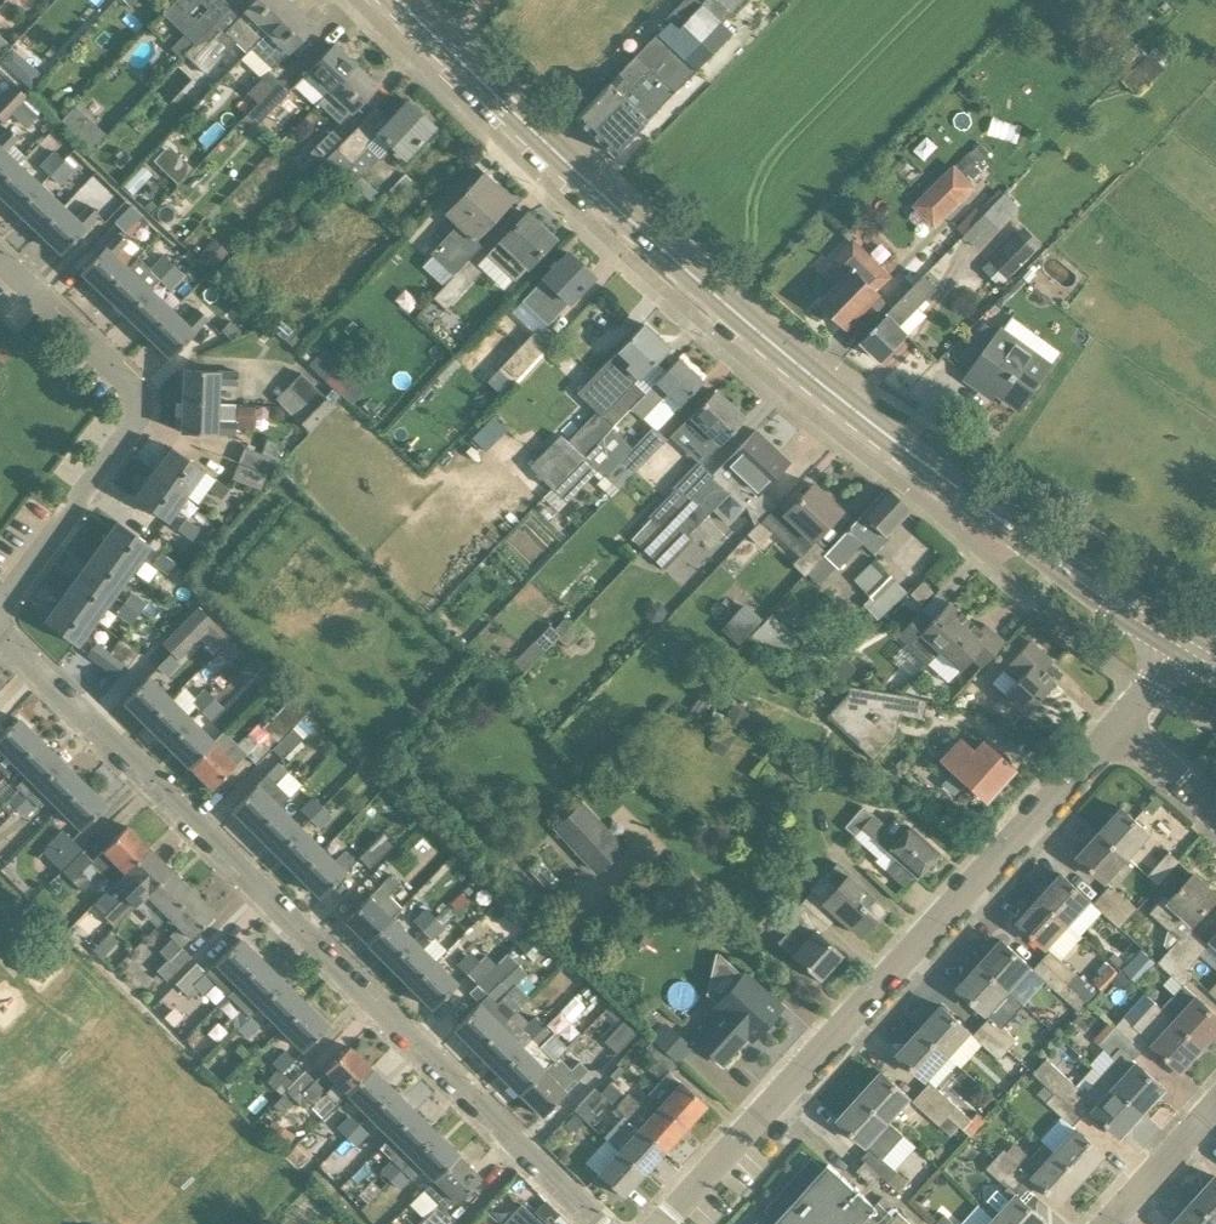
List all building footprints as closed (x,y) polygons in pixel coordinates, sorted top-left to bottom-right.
[(163,15),(175,26),(187,14),(199,1),(208,9),(209,9),(218,0),(177,0),(163,15)] [(184,55),(204,74),(214,65),(235,43),(245,53),(249,49),(250,50),(256,44),(265,34),(292,6),(286,0),(256,0),(244,12),(235,21),(225,32),(215,23),(194,44),(184,55)] [(702,3),(698,0),(684,0),(666,19),(668,21),(574,118),(588,131),(650,69),(662,80),(743,0),(705,0),(702,3)] [(588,131),(613,154),(763,3),(760,0),(743,0),(662,80),(650,69),(588,131)] [(256,44),(250,50),(271,69),(285,54),(313,25),(292,6),(265,34),(256,44)] [(196,22),(184,35),(194,44),(215,23),(204,13),(196,22)] [(307,74),(295,86),(315,106),(319,102),(327,93),(355,65),(334,45),(307,74)] [(1121,82),(1138,98),(1166,68),(1150,53),(1136,67),(1121,82)] [(355,65),(327,93),(349,114),(377,86),(355,65)] [(22,81),(31,89),(42,77),(33,69),(22,81)] [(250,97),(240,108),(247,115),(257,105),(279,83),(268,72),(262,78),(247,94),(250,97)] [(247,115),(241,121),(252,131),(258,125),(267,115),(289,92),(279,83),(257,105),(247,115)] [(0,98),(0,119),(4,123),(10,116),(24,100),(27,97),(13,84),(0,98)] [(342,143),(321,164),(348,189),(352,185),(371,202),(379,193),(362,177),(361,176),(348,164),(350,163),(366,146),(379,158),(388,149),(390,147),(403,160),(417,145),(433,128),(406,103),(390,121),(376,135),(371,141),(357,128),(342,143)] [(0,138),(0,184),(18,166),(5,154),(18,140),(8,130),(0,138)] [(331,132),(310,154),(311,156),(321,164),(342,143),(331,132)] [(989,153),(981,144),(972,152),(971,151),(955,165),(913,206),(934,228),(976,186),(972,182),(987,167),(982,163),(983,159),(989,153)] [(0,184),(0,195),(17,211),(40,187),(52,174),(65,161),(54,150),(29,177),(18,166),(0,184)] [(65,161),(52,174),(61,183),(74,170),(73,169),(65,161)] [(143,166),(124,186),(132,194),(151,174),(143,166)] [(404,176),(389,191),(395,196),(410,182),(404,176)] [(432,255),(422,266),(444,286),(468,261),(481,247),(480,247),(473,240),(506,205),(478,179),(445,214),(456,225),(430,254),(432,255)] [(40,187),(17,211),(39,232),(62,208),(49,196),(40,187)] [(978,250),(998,230),(997,228),(1020,206),(1006,192),(983,214),(984,215),(964,235),(978,250)] [(62,208),(39,232),(62,253),(99,214),(89,204),(74,220),(62,208)] [(130,206),(113,224),(124,234),(141,217),(130,206)] [(526,214),(486,256),(510,279),(513,282),(525,269),(553,239),(526,214)] [(1008,282),(1037,252),(1017,232),(988,262),(1008,282)] [(117,234),(81,272),(105,294),(127,270),(114,257),(121,250),(127,243),(117,234)] [(847,327),(882,293),(880,291),(893,277),(853,239),(824,270),(840,286),(824,303),(847,327)] [(213,240),(201,253),(215,265),(227,253),(213,240)] [(568,255),(522,303),(532,312),(541,321),(546,325),(592,278),(568,255)] [(127,270),(105,294),(127,315),(150,291),(160,280),(173,266),(163,257),(151,271),(138,258),(134,262),(127,270)] [(444,286),(433,298),(446,309),(462,293),(481,272),(468,261),(444,286)] [(225,264),(215,274),(232,291),(242,280),(225,264)] [(173,266),(160,280),(169,289),(182,275),(173,266)] [(1029,282),(1036,274),(1030,269),(1023,278),(1029,282)] [(883,364),(910,333),(906,325),(940,289),(925,275),(861,342),(883,364)] [(150,291),(127,315),(148,336),(171,312),(150,291)] [(994,316),(1000,309),(995,303),(988,310),(994,316)] [(171,312),(148,336),(171,357),(207,320),(197,311),(184,324),(171,312)] [(231,322),(223,331),(232,339),(240,331),(231,322)] [(560,436),(529,467),(552,488),(611,427),(630,408),(644,393),(632,382),(636,378),(637,379),(653,363),(666,349),(643,325),(615,353),(606,362),(595,374),(618,397),(601,415),(596,411),(567,443),(560,436)] [(1021,408),(1055,361),(1005,326),(997,337),(967,380),(982,391),(986,386),(1021,408)] [(537,329),(498,371),(512,384),(543,352),(549,345),(551,342),(537,329)] [(263,331),(258,339),(265,344),(271,336),(263,331)] [(644,393),(630,408),(641,419),(651,410),(665,395),(677,407),(702,382),(678,358),(663,373),(644,393)] [(335,365),(322,378),(332,388),(339,394),(352,381),(335,365)] [(184,370),(183,402),(217,404),(217,385),(236,386),(237,373),(184,370)] [(487,382),(501,396),(512,384),(498,371),(487,382)] [(300,375),(287,387),(311,411),(324,397),(321,394),(309,382),(301,374),(300,375)] [(332,388),(324,397),(332,405),(341,396),(339,394),(332,388)] [(688,418),(680,426),(710,454),(742,420),(712,392),(688,418)] [(311,411),(298,423),(308,433),(309,433),(334,407),(332,405),(324,397),(311,411)] [(183,402),(182,433),(235,435),(235,430),(235,421),(216,420),(217,404),(183,402)] [(611,427),(552,488),(566,501),(567,502),(594,474),(597,471),(617,490),(666,440),(655,430),(653,427),(651,429),(633,448),(611,427)] [(661,530),(643,550),(665,570),(692,540),(687,536),(710,512),(727,527),(745,508),(761,493),(789,463),(755,431),(712,477),(661,530)] [(243,448),(238,463),(271,476),(282,446),(267,440),(261,455),(243,448)] [(172,448),(153,474),(185,497),(196,505),(207,490),(214,480),(203,472),(204,471),(172,448)] [(673,490),(648,517),(650,520),(661,530),(712,477),(700,465),(697,462),(672,489),(673,490)] [(238,464),(232,480),(261,491),(267,475),(238,464)] [(153,474),(135,499),(167,522),(185,497),(153,474)] [(214,480),(207,490),(221,500),(228,490),(214,480)] [(811,485),(783,515),(811,541),(839,512),(811,485)] [(552,488),(543,497),(558,511),(567,502),(566,501),(552,488)] [(825,554),(822,556),(834,568),(836,569),(836,568),(849,555),(860,543),(873,555),(889,539),(885,535),(906,513),(907,512),(884,490),(881,493),(861,515),(825,554)] [(186,519),(177,531),(191,541),(199,530),(200,529),(186,519)] [(650,520),(632,540),(643,550),(661,530),(650,520)] [(118,522),(98,549),(130,572),(149,545),(118,522)] [(755,528),(747,536),(758,547),(771,533),(760,522),(755,528)] [(798,558),(791,565),(803,577),(806,574),(812,567),(822,556),(825,554),(813,543),(798,558)] [(98,549),(81,573),(112,596),(130,572),(98,549)] [(162,553),(153,565),(155,566),(167,575),(174,564),(175,563),(162,553)] [(81,573),(63,598),(95,621),(112,596),(81,573)] [(870,598),(863,605),(877,620),(906,593),(895,581),(887,573),(882,578),(865,593),(870,598)] [(921,583),(910,595),(920,604),(931,592),(921,583)] [(131,592),(123,604),(124,605),(137,614),(145,603),(131,592)] [(63,598),(44,623),(76,646),(84,635),(95,621),(63,598)] [(920,611),(897,636),(908,646),(928,664),(938,652),(967,620),(947,603),(930,621),(920,611)] [(123,604),(116,613),(130,623),(137,614),(124,605),(123,604)] [(198,607),(162,644),(178,660),(198,641),(213,656),(232,637),(216,621),(214,623),(198,607)] [(749,607),(727,631),(739,642),(761,619),(749,607)] [(771,614),(748,638),(767,648),(770,645),(788,650),(798,640),(771,614)] [(938,652),(928,664),(948,683),(959,671),(971,658),(981,668),(1004,643),(984,625),(978,631),(967,620),(938,652)] [(550,625),(514,663),(525,673),(557,639),(561,635),(554,629),(550,625)] [(832,638),(822,651),(831,659),(842,646),(832,638)] [(96,642),(87,655),(101,665),(119,679),(137,654),(119,641),(110,652),(109,651),(96,642)] [(1013,659),(1002,671),(1015,682),(1003,695),(1024,714),(1053,683),(1042,673),(1052,663),(1029,641),(1013,659)] [(170,656),(157,668),(166,677),(179,665),(170,656)] [(147,677),(124,701),(146,724),(170,700),(147,677)] [(213,699),(201,712),(209,721),(238,693),(229,684),(213,699)] [(847,695),(825,718),(871,761),(894,737),(899,715),(921,721),(925,702),(899,695),(849,687),(847,695)] [(205,691),(192,703),(201,712),(213,699),(205,691)] [(213,742),(189,766),(212,789),(245,755),(255,765),(256,766),(272,749),(292,729),(297,724),(312,709),(297,694),(262,729),(257,724),(236,746),(223,733),(213,742)] [(170,700),(146,724),(168,745),(192,721),(170,700)] [(731,706),(723,724),(740,732),(748,714),(731,706)] [(3,752),(16,765),(40,741),(17,719),(0,736),(0,755),(3,752)] [(192,721),(168,745),(189,766),(213,742),(192,721)] [(292,729),(272,749),(282,759),(285,756),(300,741),(302,738),(292,729)] [(721,730),(710,745),(723,755),(734,739),(721,730)] [(959,738),(939,761),(980,799),(981,798),(993,784),(997,788),(1012,771),(981,742),(973,750),(959,738)] [(18,788),(6,800),(16,809),(27,797),(36,788),(61,763),(40,741),(16,765),(26,775),(15,785),(18,788)] [(27,797),(16,809),(24,818),(36,806),(38,808),(48,797),(59,808),(83,784),(61,763),(36,788),(27,797)] [(278,764),(232,810),(255,832),(279,808),(289,798),(301,786),(287,773),(278,764)] [(83,784),(59,808),(81,830),(105,806),(83,784)] [(313,799),(302,810),(311,820),(323,808),(313,799)] [(582,801),(553,828),(596,875),(626,848),(582,801)] [(279,808),(255,832),(277,853),(301,829),(279,808)] [(323,808),(311,820),(319,828),(331,816),(323,808)] [(861,808),(843,828),(854,837),(875,856),(872,860),(905,889),(926,865),(929,865),(933,861),(933,857),(937,852),(907,827),(896,817),(887,827),(871,816),(861,808)] [(1122,810),(1100,834),(1127,859),(1133,853),(1149,835),(1122,810)] [(82,850),(61,871),(81,891),(100,872),(112,884),(148,848),(126,827),(92,861),(82,850)] [(301,829),(277,853),(299,875),(322,851),(309,838),(301,829)] [(62,831),(42,851),(61,871),(82,850),(81,850),(62,831)] [(1100,834),(1078,857),(1096,874),(1106,883),(1127,859),(1100,834)] [(381,836),(360,858),(370,868),(392,846),(381,836)] [(124,896),(103,916),(114,927),(135,906),(147,894),(170,871),(148,848),(112,884),(124,896)] [(322,851),(299,875),(321,897),(345,873),(355,863),(344,852),(334,862),(322,851)] [(1169,852),(1148,876),(1158,885),(1179,861),(1171,854),(1169,852)] [(810,893),(800,904),(827,928),(828,927),(837,917),(858,936),(868,925),(884,907),(861,885),(859,887),(845,875),(835,866),(824,877),(835,887),(821,902),(810,893)] [(170,871),(147,894),(168,916),(192,892),(170,871)] [(390,875),(345,921),(367,943),(391,918),(400,909),(388,896),(399,885),(398,883),(390,875)] [(1150,913),(1168,930),(1179,940),(1169,950),(1166,954),(1176,963),(1200,937),(1199,936),(1190,928),(1215,899),(1215,895),(1194,875),(1171,901),(1165,896),(1150,913)] [(1062,876),(1040,900),(1069,927),(1080,937),(1102,913),(1092,904),(1093,904),(1091,903),(1062,876)] [(1110,885),(1101,895),(1127,919),(1136,909),(1110,885)] [(651,891),(650,907),(670,909),(671,893),(651,891)] [(167,959),(156,970),(166,981),(190,957),(181,948),(214,914),(192,892),(168,916),(179,926),(169,936),(172,938),(159,951),(167,959)] [(1093,904),(1092,904),(1102,913),(1118,929),(1127,919),(1101,895),(1093,904)] [(1040,900),(1018,923),(1048,950),(1069,927),(1040,900)] [(792,926),(777,942),(819,980),(841,956),(819,937),(827,928),(800,904),(786,920),(792,926)] [(425,910),(413,922),(421,931),(422,931),(434,919),(429,915),(426,911),(425,910)] [(391,918),(367,943),(388,964),(412,940),(391,918)] [(434,919),(422,931),(431,941),(443,929),(434,920),(434,919)] [(1200,937),(1176,963),(1185,971),(1200,955),(1209,945),(1208,945),(1200,937)] [(196,963),(175,984),(185,994),(193,986),(199,992),(202,995),(215,983),(227,995),(238,985),(261,961),(239,939),(205,973),(196,963)] [(412,940),(388,964),(410,986),(434,962),(412,940)] [(1002,942),(980,966),(1009,992),(1022,1004),(1044,981),(1033,970),(1031,968),(1002,942)] [(97,944),(91,950),(100,958),(106,952),(97,944)] [(1141,950),(1123,970),(1136,983),(1155,962),(1141,950)] [(1050,951),(1041,961),(1068,985),(1076,975),(1061,961),(1050,951)] [(459,965),(458,966),(466,975),(477,985),(496,965),(486,955),(480,962),(472,953),(471,952),(459,965)] [(1114,953),(1109,958),(1118,967),(1123,961),(1114,953)] [(1166,954),(1157,963),(1171,975),(1184,987),(1193,978),(1185,971),(1176,963),(1166,954)] [(480,1003),(454,1029),(477,1051),(501,1028),(515,1013),(513,1011),(501,1000),(507,994),(508,993),(498,983),(516,965),(506,955),(496,965),(477,985),(487,995),(480,1003)] [(261,961),(238,985),(261,1008),(285,984),(261,961)] [(1033,970),(1044,981),(1080,1014),(1089,1004),(1088,1003),(1068,985),(1041,961),(1033,970)] [(434,962),(410,986),(433,1008),(457,984),(434,962)] [(1109,964),(1092,982),(1101,990),(1118,972),(1109,964)] [(980,966),(958,989),(987,1016),(988,1015),(990,1017),(982,1027),(1008,1051),(1017,1041),(1002,1027),(1012,1016),(1022,1004),(1009,992),(980,966)] [(1119,972),(1111,981),(1119,989),(1128,979),(1119,972)] [(1076,975),(1068,985),(1088,1003),(1097,993),(1077,975),(1076,975)] [(722,1012),(696,1040),(722,1063),(747,1035),(752,1040),(780,1009),(744,976),(740,980),(719,1003),(716,1007),(722,1012)] [(285,984),(261,1008),(281,1028),(305,1005),(285,984)] [(579,992),(585,998),(592,992),(586,986),(579,992)] [(1162,1011),(1202,1048),(1215,1033),(1215,1016),(1206,1007),(1195,997),(1184,987),(1176,996),(1162,1011)] [(586,998),(592,1004),(598,998),(593,992),(586,998)] [(1115,1028),(1114,1028),(1141,1053),(1142,1051),(1150,1043),(1181,1071),(1202,1048),(1162,1011),(1144,995),(1124,1018),(1115,1028)] [(305,1005),(281,1028),(304,1051),(327,1027),(305,1005)] [(942,1007),(920,1032),(949,1058),(971,1034),(942,1007)] [(239,1009),(229,1020),(238,1029),(250,1017),(241,1008),(239,1009)] [(649,1028),(656,1020),(646,1011),(639,1018),(649,1028)] [(522,1049),(498,1073),(520,1094),(543,1070),(552,1061),(554,1060),(556,1057),(564,1049),(579,1035),(558,1013),(543,1027),(531,1040),(522,1049)] [(250,1017),(238,1029),(248,1039),(259,1027),(251,1018),(250,1017)] [(534,1018),(521,1030),(531,1040),(543,1027),(534,1018)] [(620,1025),(603,1042),(616,1054),(636,1033),(623,1021),(620,1025)] [(651,1036),(649,1038),(677,1064),(692,1047),(664,1021),(651,1036)] [(973,1036),(982,1044),(1000,1060),(1008,1051),(982,1027),(973,1036)] [(501,1028),(477,1051),(498,1073),(522,1049),(501,1028)] [(1116,1061),(1102,1077),(1142,1114),(1165,1090),(1133,1061),(1141,1053),(1114,1028),(1106,1037),(1124,1053),(1116,1061)] [(646,1031),(637,1042),(659,1062),(670,1072),(677,1064),(649,1038),(651,1036),(646,1031)] [(920,1032),(898,1055),(928,1082),(928,1081),(949,1058),(920,1032)] [(348,1047),(325,1071),(336,1082),(330,1089),(327,1092),(337,1102),(347,1092),(370,1069),(348,1047)] [(285,1050),(272,1063),(281,1073),(294,1060),(285,1050)] [(1047,1059),(1034,1073),(1043,1081),(1046,1085),(1055,1093),(1082,1117),(1090,1109),(1121,1137),(1142,1114),(1102,1077),(1088,1091),(1085,1088),(1082,1090),(1076,1085),(1047,1059)] [(543,1070),(520,1094),(542,1116),(587,1071),(578,1062),(570,1070),(560,1060),(557,1063),(554,1060),(552,1061),(543,1070)] [(659,1080),(646,1095),(658,1105),(684,1129),(705,1105),(670,1072),(659,1062),(650,1072),(659,1080)] [(370,1069),(347,1092),(368,1114),(392,1091),(370,1069)] [(288,1089),(286,1091),(302,1107),(307,1101),(308,1100),(311,1102),(324,1089),(306,1071),(288,1089)] [(882,1073),(861,1097),(890,1124),(911,1100),(882,1073)] [(610,1082),(600,1094),(604,1099),(613,1106),(622,1114),(628,1119),(638,1128),(663,1151),(684,1129),(658,1105),(650,1114),(627,1093),(625,1096),(610,1082)] [(930,1083),(923,1091),(948,1115),(960,1126),(972,1137),(985,1121),(975,1113),(969,1120),(935,1088),(930,1083)] [(593,1089),(582,1101),(593,1111),(604,1099),(600,1094),(593,1089)] [(392,1091),(368,1114),(390,1136),(414,1112),(392,1091)] [(923,1091),(913,1102),(939,1126),(948,1115),(923,1091)] [(1055,1093),(1046,1103),(1061,1116),(1073,1127),(1082,1117),(1055,1093)] [(282,1096),(273,1104),(284,1115),(293,1106),(282,1096)] [(861,1097),(838,1121),(868,1148),(868,1147),(870,1149),(861,1159),(865,1162),(882,1177),(884,1179),(899,1192),(907,1183),(894,1172),(881,1159),(903,1136),(890,1124),(861,1097)] [(574,1111),(563,1123),(571,1132),(583,1120),(574,1111)] [(389,1161),(379,1171),(389,1181),(436,1134),(414,1112),(390,1136),(402,1148),(391,1159),(389,1161)] [(619,1118),(602,1137),(604,1139),(618,1151),(643,1174),(663,1151),(638,1128),(628,1119),(622,1114),(619,1118)] [(350,1115),(338,1127),(347,1136),(359,1124),(350,1115)] [(948,1115),(939,1126),(951,1136),(960,1126),(948,1115)] [(272,1122),(263,1135),(285,1148),(294,1135),(272,1122)] [(359,1124),(347,1136),(356,1145),(368,1133),(359,1124)] [(1075,1129),(1053,1153),(1083,1179),(1105,1155),(1076,1128),(1075,1129)] [(436,1134),(389,1181),(399,1190),(411,1178),(412,1179),(423,1168),(434,1179),(457,1155),(436,1134)] [(1002,1152),(995,1159),(1022,1183),(1030,1174),(1032,1176),(1061,1203),(1083,1179),(1053,1153),(1044,1144),(1031,1158),(1023,1167),(1020,1163),(1008,1153),(1004,1149),(1002,1152)] [(618,1151),(597,1174),(622,1197),(643,1174),(618,1151)] [(417,1223),(451,1223),(454,1220),(444,1210),(454,1200),(456,1201),(480,1178),(457,1155),(434,1179),(423,1190),(437,1204),(424,1217),(417,1223)] [(995,1159),(986,1169),(1007,1188),(1013,1193),(1022,1183),(995,1159)] [(864,1163),(857,1170),(862,1174),(874,1185),(882,1177),(865,1162),(864,1163)] [(774,1223),(914,1223),(884,1196),(878,1202),(875,1207),(828,1165),(774,1223)] [(1194,1201),(1215,1222),(1215,1178),(1215,1177),(1194,1201)] [(993,1219),(998,1223),(1042,1223),(1045,1221),(1034,1211),(1015,1194),(1015,1195),(993,1219)] [(533,1214),(544,1223),(550,1223),(558,1214),(544,1201),(533,1214)] [(1173,1223),(1215,1223),(1215,1222),(1194,1201),(1173,1223)] [(502,1223),(542,1223),(520,1204),(502,1223)] [(937,1223),(954,1223),(945,1215),(937,1223)]
